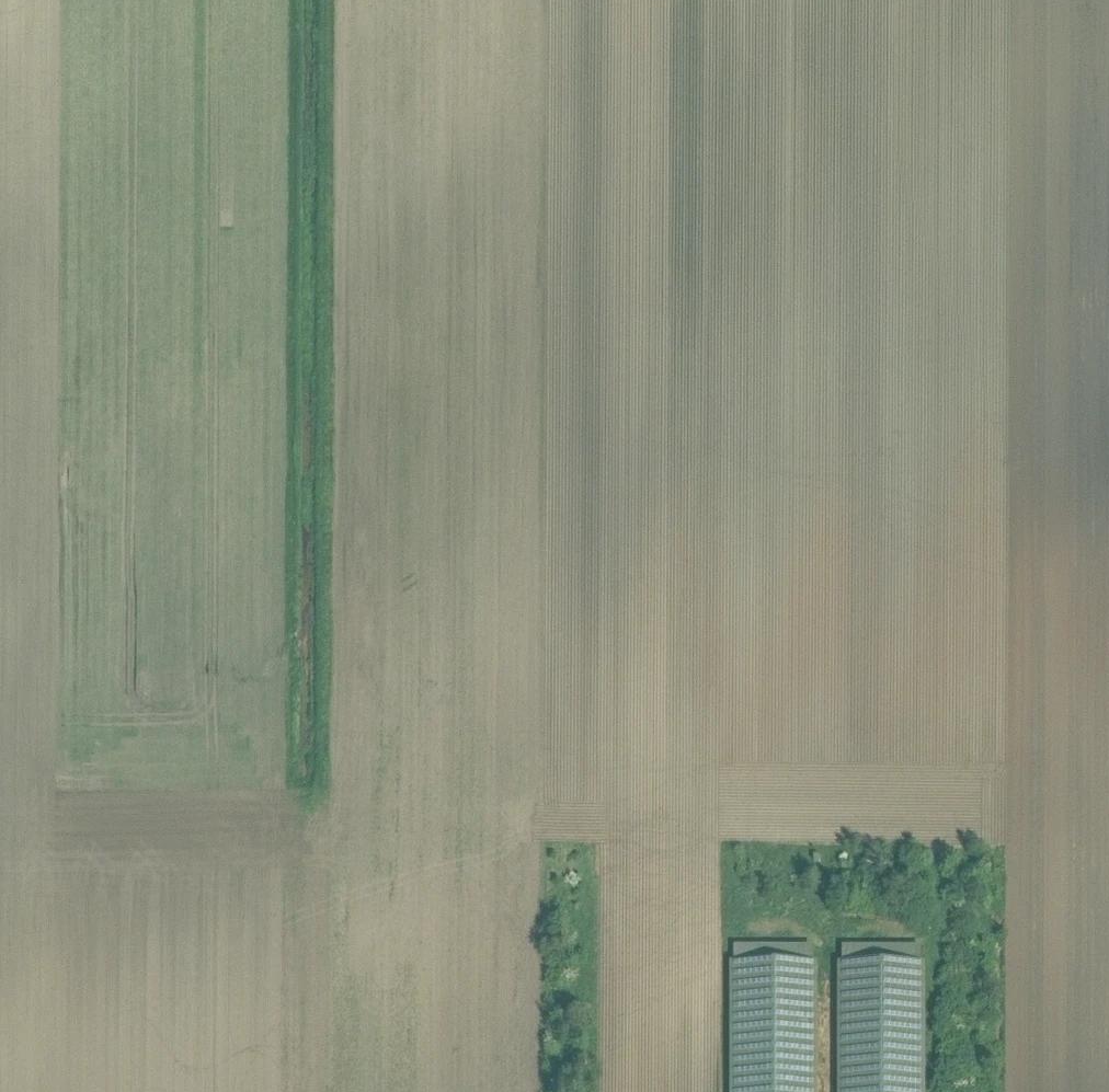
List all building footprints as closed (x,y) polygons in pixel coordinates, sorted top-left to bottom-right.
[(921,948),(840,946),(838,1091),(844,1091),(864,1084),(865,1085),(874,1081),(874,1089),(875,1091),(919,1091),(921,948)] [(812,1087),(813,947),(730,947),(730,1062),(756,1062),(756,1075),(774,1075),(774,1087),(812,1087)]
